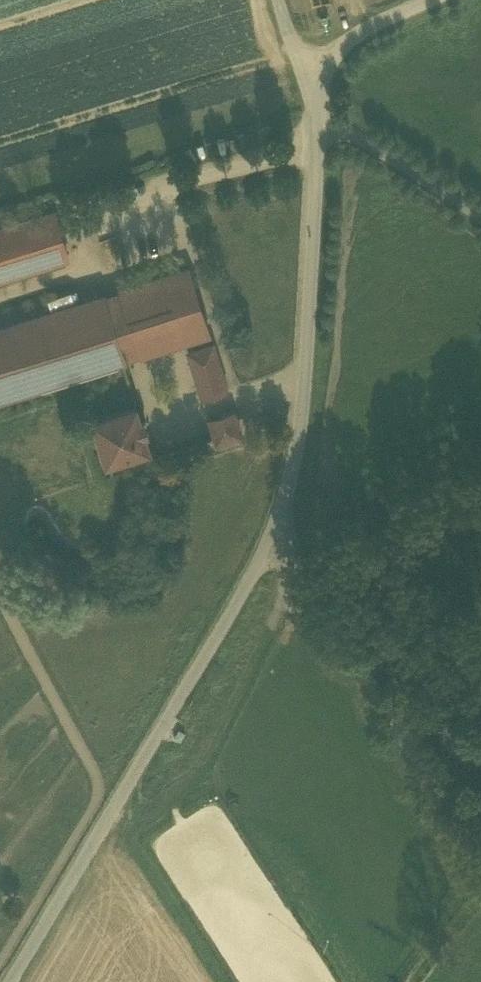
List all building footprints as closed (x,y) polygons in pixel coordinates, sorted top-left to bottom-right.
[(69,256),(54,210),(0,227),(0,278),(69,256)] [(107,293),(12,323),(33,387),(127,358),(125,351),(195,329),(197,336),(211,331),(190,266),(176,271),(178,278),(109,299),(107,293)] [(176,271),(107,293),(109,299),(178,278),(176,271)] [(33,387),(12,323),(0,326),(0,398),(33,387)] [(127,358),(197,336),(195,329),(125,351),(127,358)] [(201,345),(216,393),(229,389),(214,341),(201,345)] [(216,393),(201,345),(189,349),(203,397),(216,393)] [(95,419),(108,460),(149,447),(136,406),(95,419)] [(213,428),(217,441),(243,433),(235,408),(222,412),(226,424),(213,428)] [(226,424),(222,412),(210,415),(213,428),(226,424)]
